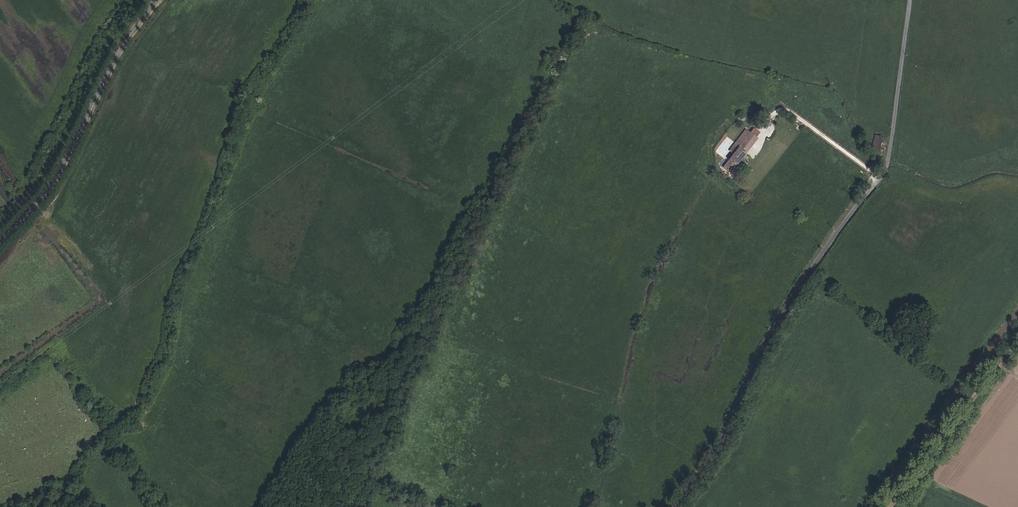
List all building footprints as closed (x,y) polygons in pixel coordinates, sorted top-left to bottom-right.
[(727,164),(721,172),(729,177),(756,142),(745,133),(723,161),(727,164)] [(871,150),(879,152),(882,135),(874,134),(871,150)] [(726,180),(729,177),(721,172),(719,175),(726,180)]
